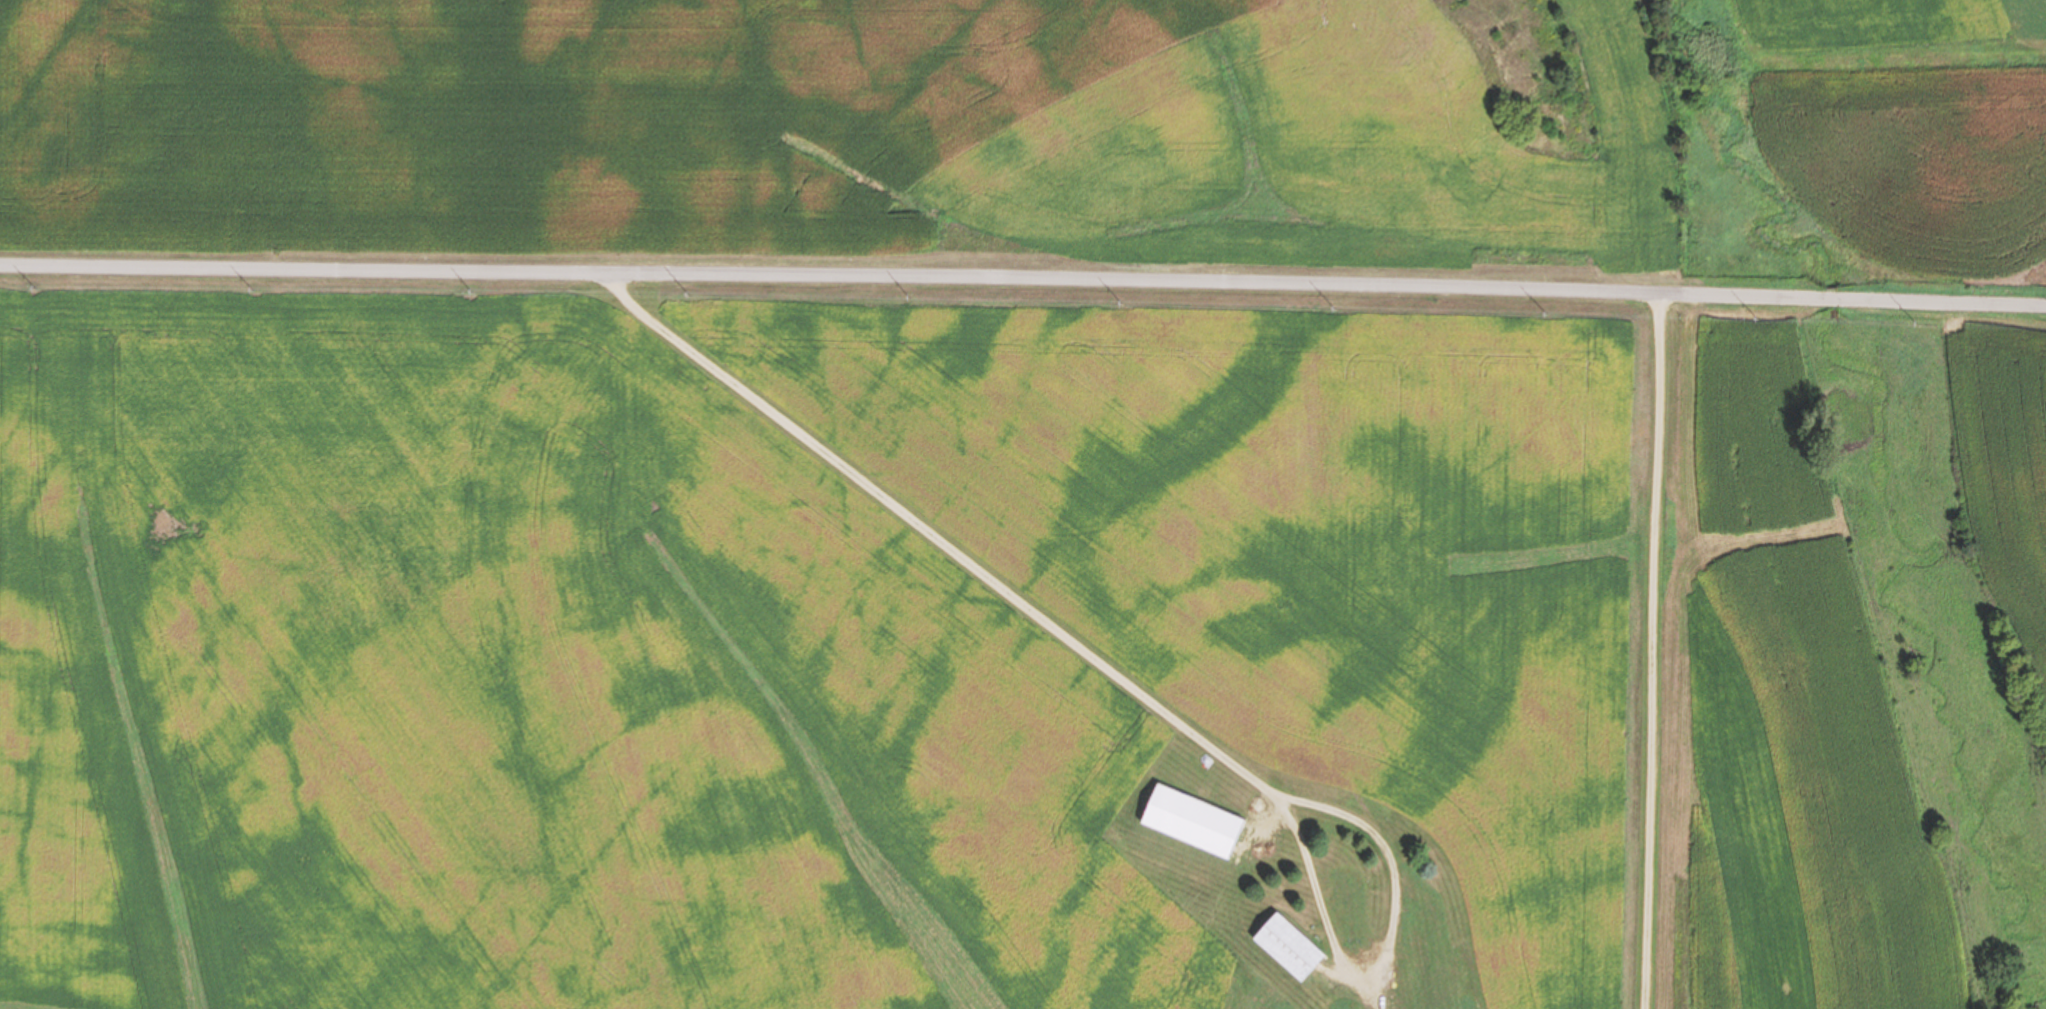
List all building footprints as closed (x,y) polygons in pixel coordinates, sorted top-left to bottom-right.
[(1228,860),(1243,818),(1151,785),(1136,827),(1228,860)] [(1249,939),(1298,983),(1324,955),(1274,911),(1249,939)]
